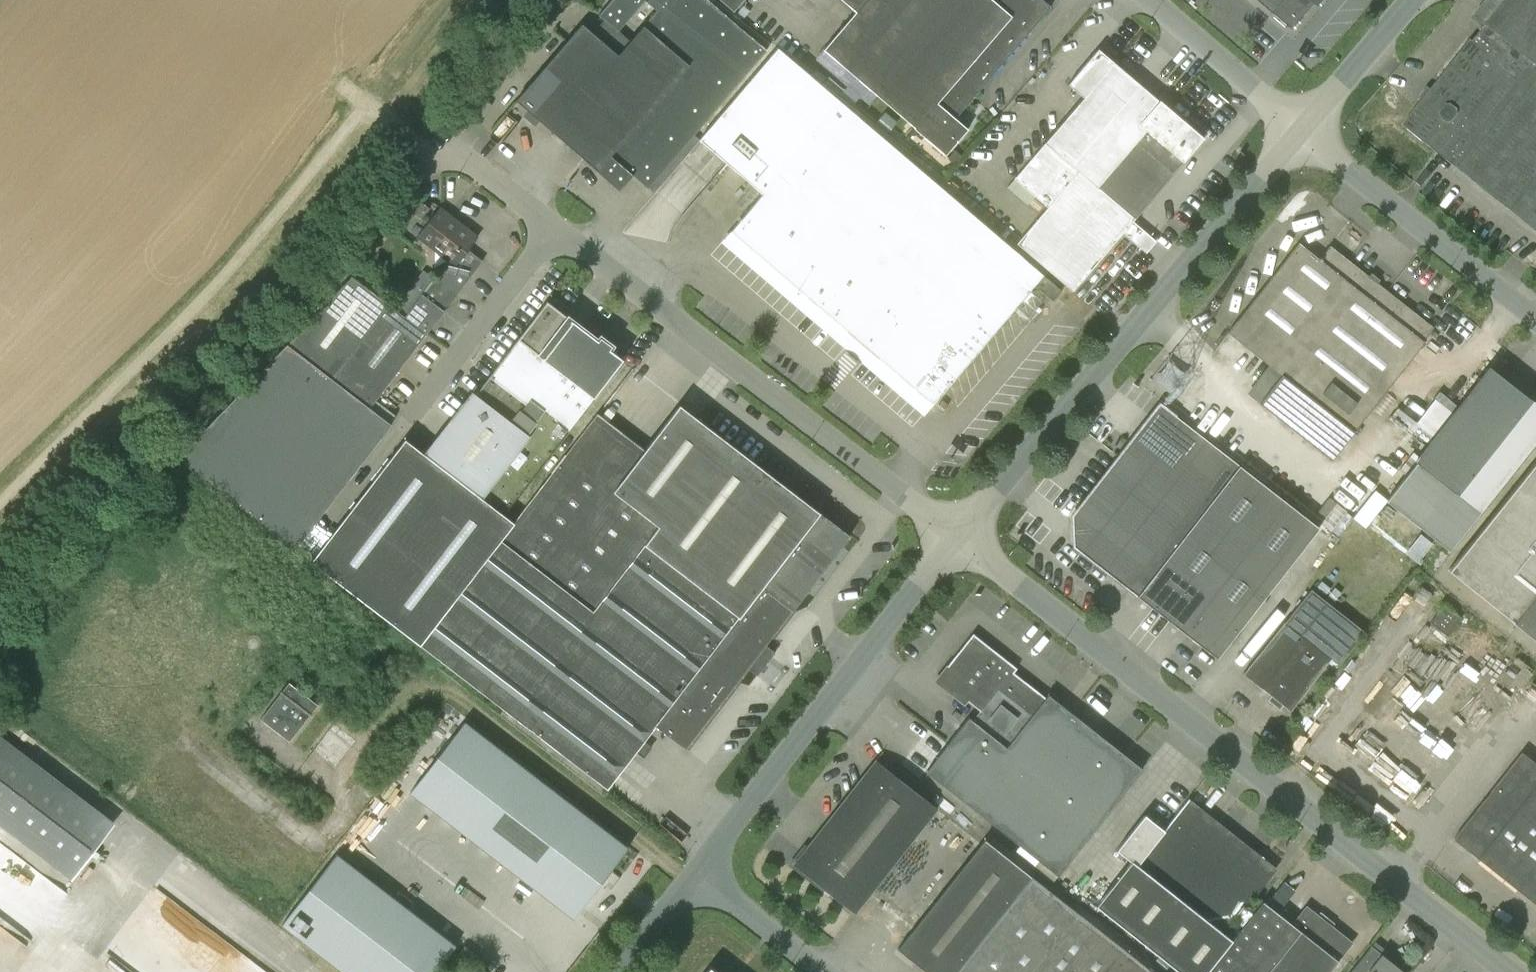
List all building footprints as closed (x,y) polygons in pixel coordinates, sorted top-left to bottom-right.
[(518,109),(522,113),(527,117),(530,114),(619,191),(632,175),(647,187),(765,49),(708,0),(613,0),(598,16),(603,21),(593,33),(582,23),(515,101),(521,106),(518,109)] [(734,12),(745,0),(720,0),(734,12)] [(955,118),(1050,7),(1042,0),(842,0),(855,11),(823,49),(945,155),(967,129),(955,118)] [(1290,29),(1291,30),(1313,4),(1314,3),(1310,0),(1256,0),(1290,29)] [(1473,40),(1471,38),(1403,124),(1535,230),(1535,0),(1505,0),(1473,40)] [(730,232),(932,405),(1024,297),(1043,274),(777,46),(699,138),(728,165),(762,194),(730,232)] [(1068,84),(1083,98),(1014,179),(1006,187),(1027,206),(1035,197),(1047,207),(1016,243),(1072,292),(1122,233),(1126,236),(1136,224),(1132,221),(1203,138),(1159,100),(1158,101),(1098,49),(1068,84)] [(896,124),(884,113),(874,126),(885,136),(896,124)] [(955,151),(949,158),(956,165),(963,157),(955,151)] [(412,209),(420,216),(428,206),(420,199),(412,209)] [(435,278),(405,317),(427,334),(482,261),(468,250),(478,237),(439,207),(416,237),(447,262),(435,278)] [(1298,243),(1227,333),(1282,374),(1261,401),(1260,403),(1332,460),(1421,347),(1424,342),(1423,341),(1433,327),(1376,283),(1379,280),(1371,273),(1368,276),(1329,246),(1319,259),(1298,243)] [(423,269),(394,308),(405,317),(435,278),(423,269)] [(352,276),(287,343),(370,408),(427,334),(405,317),(394,308),(352,276)] [(1043,276),(1035,286),(1052,301),(1061,291),(1043,276)] [(505,512),(622,360),(609,349),(611,346),(600,337),(597,340),(546,301),(429,454),(505,512)] [(391,425),(370,408),(287,343),(177,458),(295,549),(391,425)] [(1449,551),(1530,448),(1535,440),(1535,404),(1490,368),(1386,501),(1449,551)] [(1216,658),(1319,527),(1175,416),(1160,404),(1072,516),(1074,547),(1216,658)] [(685,749),(748,668),(757,676),(766,664),(775,652),(766,645),(850,536),(679,405),(645,449),(600,414),(568,456),(566,454),(513,522),(426,456),(405,440),(311,561),(607,789),(655,726),(685,749)] [(1448,571),(1535,640),(1535,461),(1448,571)] [(1290,711),(1331,660),(1339,666),(1340,667),(1368,632),(1326,599),(1311,587),(1283,622),(1244,672),(1242,674),(1271,697),(1268,701),(1279,709),(1282,706),(1290,711)] [(1443,604),(1428,623),(1445,637),(1461,617),(1443,604)] [(926,771),(1038,860),(1031,868),(1051,884),(1058,876),(1142,769),(1061,705),(1058,703),(1048,695),(1045,699),(1012,673),(1016,669),(973,635),(939,678),(942,680),(952,688),(981,710),(973,720),(969,717),(958,731),(947,744),(947,745),(926,771)] [(278,695),(279,696),(259,722),(288,744),(308,717),(309,718),(317,707),(287,685),(281,694),(279,693),(278,695)] [(70,879),(113,823),(0,737),(0,825),(70,879)] [(432,864),(485,797),(548,845),(544,851),(534,843),(497,892),(516,907),(554,858),(549,855),(553,849),(567,860),(556,875),(587,899),(604,877),(606,879),(610,872),(608,871),(625,849),(511,762),(512,761),(483,739),(419,823),(404,842),(432,864)] [(1522,752),(1453,839),(1458,842),(1517,889),(1535,904),(1535,764),(1522,752)] [(875,761),(794,864),(855,912),(936,809),(875,761)] [(1262,902),(1252,915),(1232,941),(1223,933),(1243,908),(1271,872),(1257,861),(1259,858),(1188,802),(1190,800),(1188,799),(1163,830),(1144,815),(1116,851),(1131,862),(1096,907),(1179,971),(1330,971),(1353,943),(1306,905),(1291,925),(1262,902)] [(984,840),(897,949),(926,971),(1151,971),(984,840)] [(306,943),(343,971),(436,971),(451,952),(456,946),(454,945),(360,872),(306,943)] [(1295,890),(1284,882),(1268,901),(1279,910),(1295,890)] [(1371,946),(1350,971),(1404,971),(1371,946)]
